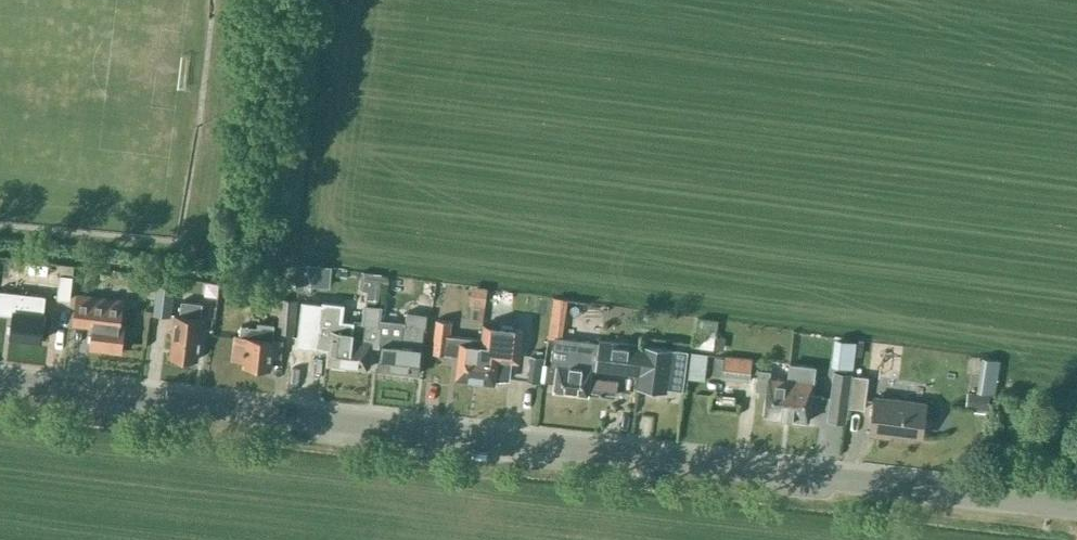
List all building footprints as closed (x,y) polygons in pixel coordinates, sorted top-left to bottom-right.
[(78,289),(80,265),(66,263),(64,288),(78,289)] [(468,282),(467,302),(485,303),(486,283),(468,282)] [(170,316),(174,287),(157,285),(154,314),(170,316)] [(42,343),(46,313),(44,312),(46,295),(0,290),(0,313),(13,314),(10,339),(42,343)] [(121,349),(124,323),(121,323),(124,298),(76,293),(72,324),(93,326),(91,346),(121,349)] [(297,299),(280,298),(277,332),(294,334),(297,299)] [(325,301),(302,298),(297,346),(329,349),(328,363),(348,365),(353,321),(342,320),(344,304),(325,301)] [(202,304),(180,301),(179,314),(174,314),(172,338),(170,356),(197,359),(199,341),(200,341),(203,317),(200,317),(202,304)] [(353,321),(348,365),(368,368),(371,341),(377,341),(380,310),(365,308),(363,322),(353,321)] [(381,346),(378,369),(418,374),(423,328),(425,328),(426,315),(406,313),(405,325),(403,325),(402,341),(390,339),(394,311),(380,310),(377,341),(382,342),(382,346),(381,346)] [(456,378),(475,381),(480,339),(449,336),(450,322),(436,320),(433,352),(451,354),(451,355),(458,356),(456,378)] [(257,327),(241,325),(240,335),(235,334),(232,356),(244,357),(244,365),(271,368),(273,353),(280,354),(282,340),(273,339),(274,324),(258,322),(257,327)] [(522,327),(481,322),(480,339),(475,381),(495,383),(496,379),(509,378),(512,354),(519,355),(522,327)] [(689,322),(686,346),(702,348),(705,325),(689,322)] [(525,346),(540,346),(539,326),(524,327),(525,346)] [(689,352),(600,340),(600,343),(555,337),(552,365),(557,365),(554,391),(588,395),(593,361),(626,366),(625,374),(639,375),(637,389),(668,393),(668,389),(683,391),(689,352)] [(708,354),(690,351),(687,378),(705,380),(708,354)] [(753,358),(724,355),(722,376),(751,379),(753,358)] [(976,356),(977,386),(997,385),(996,355),(976,356)] [(532,356),(528,381),(540,383),(544,358),(532,356)] [(789,366),(788,379),(784,417),(808,420),(814,369),(789,366)] [(764,415),(784,417),(788,379),(770,377),(771,371),(762,370),(759,370),(756,389),(767,391),(764,415)] [(853,373),(833,370),(826,421),(846,424),(853,373)] [(854,376),(850,407),(865,409),(869,377),(854,376)] [(970,410),(989,411),(990,389),(971,388),(970,410)] [(921,436),(925,403),(875,397),(870,433),(889,436),(890,432),(921,436)]
